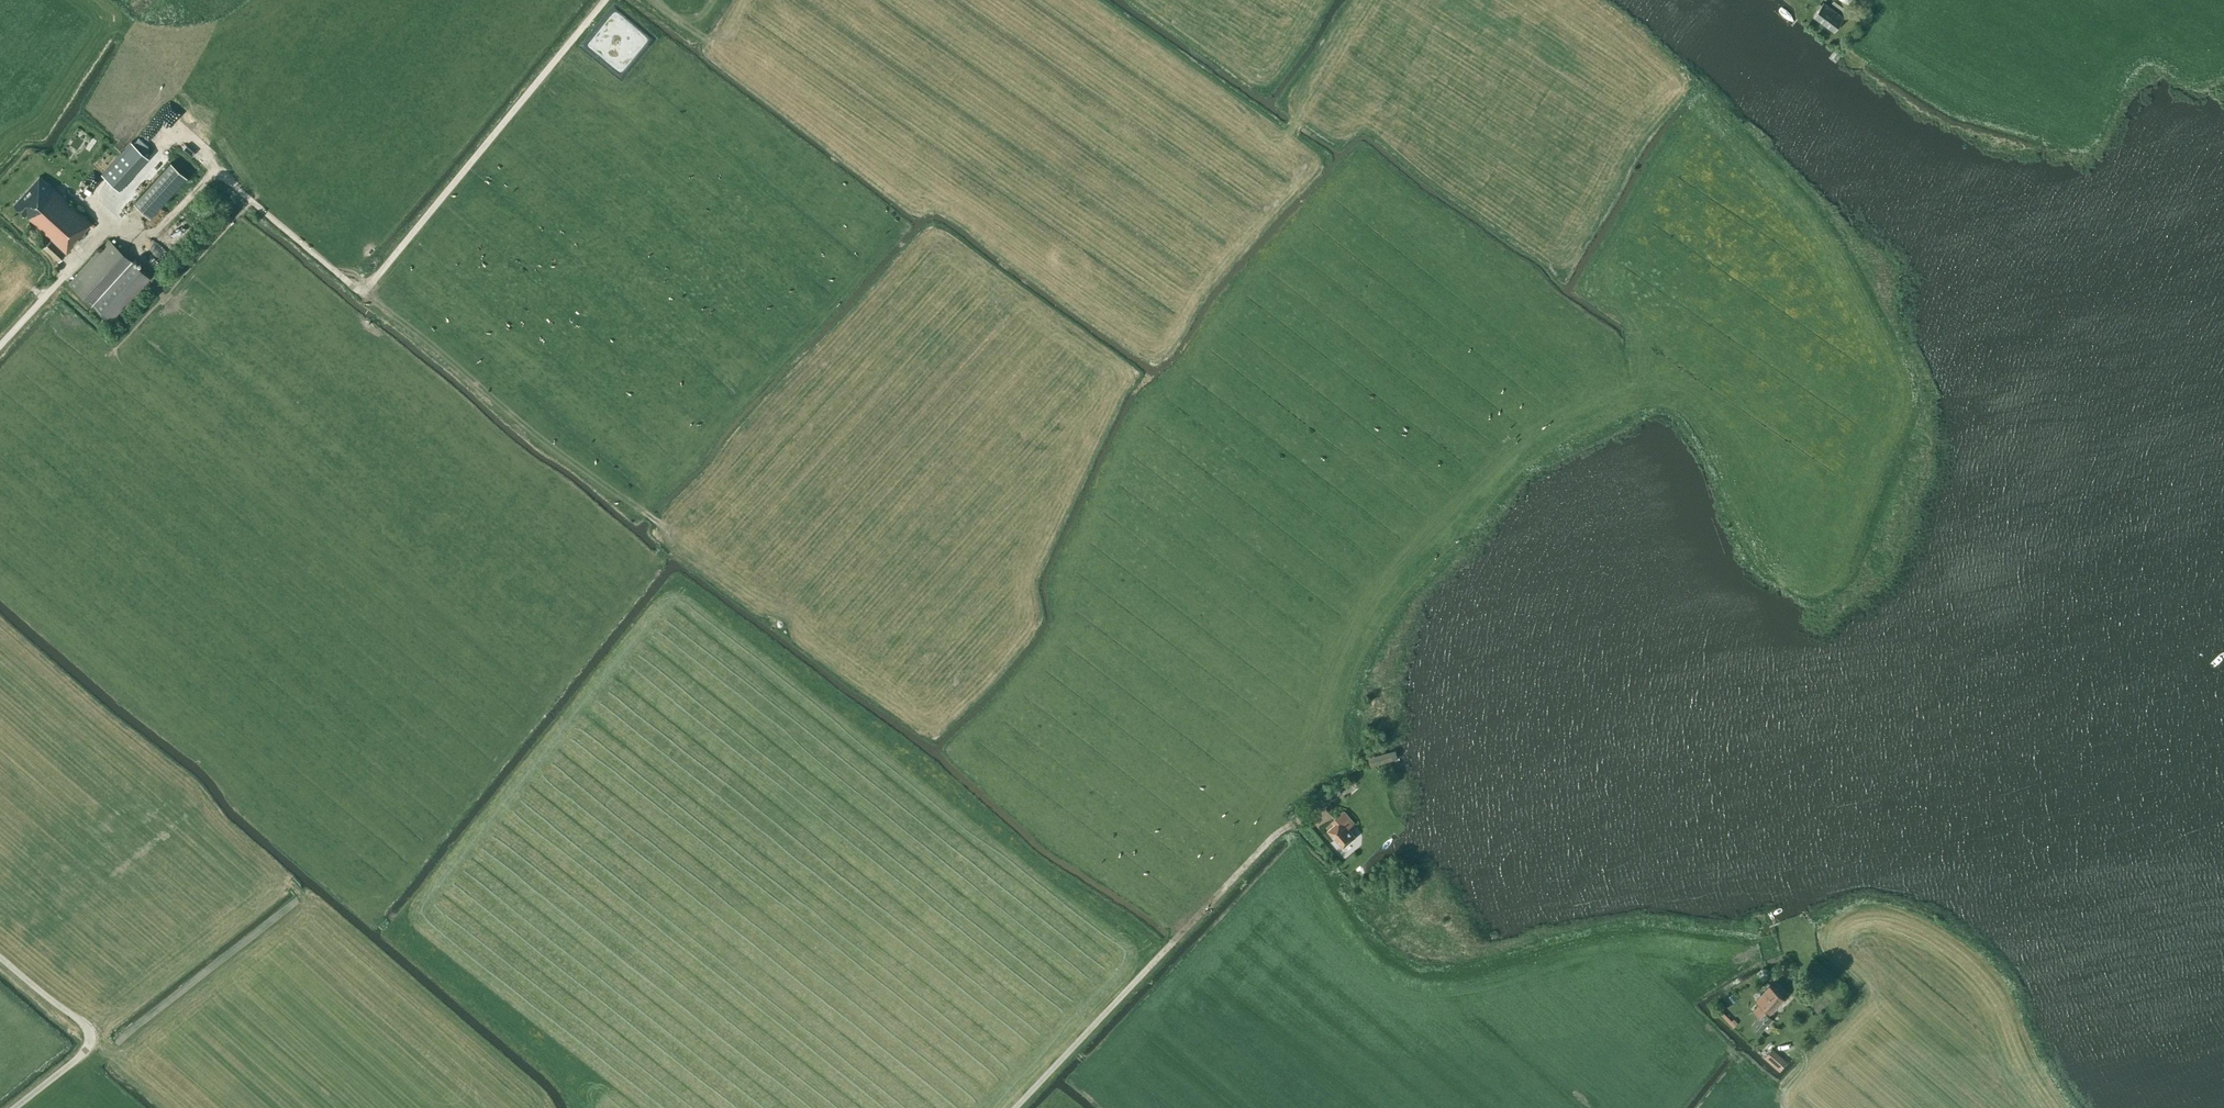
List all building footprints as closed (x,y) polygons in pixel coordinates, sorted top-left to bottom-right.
[(1843,10),(1847,5),(1840,0),(1831,0),(1843,10)] [(1813,15),(1834,31),(1844,17),(1823,2),(1813,15)] [(80,148),(88,133),(77,128),(70,143),(80,148)] [(113,197),(127,180),(135,171),(122,160),(100,185),(103,188),(113,197)] [(171,162),(134,202),(150,217),(187,177),(171,162)] [(83,230),(91,222),(64,198),(66,195),(64,193),(62,196),(48,182),(47,183),(39,176),(13,204),(66,252),(85,232),(83,230)] [(148,276),(109,239),(68,282),(108,319),(148,276)] [(58,260),(65,253),(53,242),(53,243),(51,240),(45,246),(58,260)] [(1393,759),(1391,750),(1368,756),(1371,765),(1393,759)] [(1341,792),(1338,786),(1322,795),(1326,801),(1341,792)] [(1328,829),(1343,847),(1355,836),(1348,827),(1354,822),(1344,811),(1335,818),(1338,821),(1328,829)] [(1779,972),(1775,967),(1767,972),(1771,978),(1779,972)] [(1754,1023),(1753,1022),(1752,1024),(1760,1031),(1771,1018),(1766,1012),(1768,1009),(1770,1011),(1784,996),(1770,983),(1756,999),(1761,1003),(1753,1011),(1759,1017),(1754,1023)] [(1736,1025),(1717,1005),(1714,1008),(1733,1027),(1736,1025)] [(1781,1056),(1772,1048),(1764,1057),(1773,1065),(1779,1070),(1784,1065),(1778,1059),(1781,1056)]
